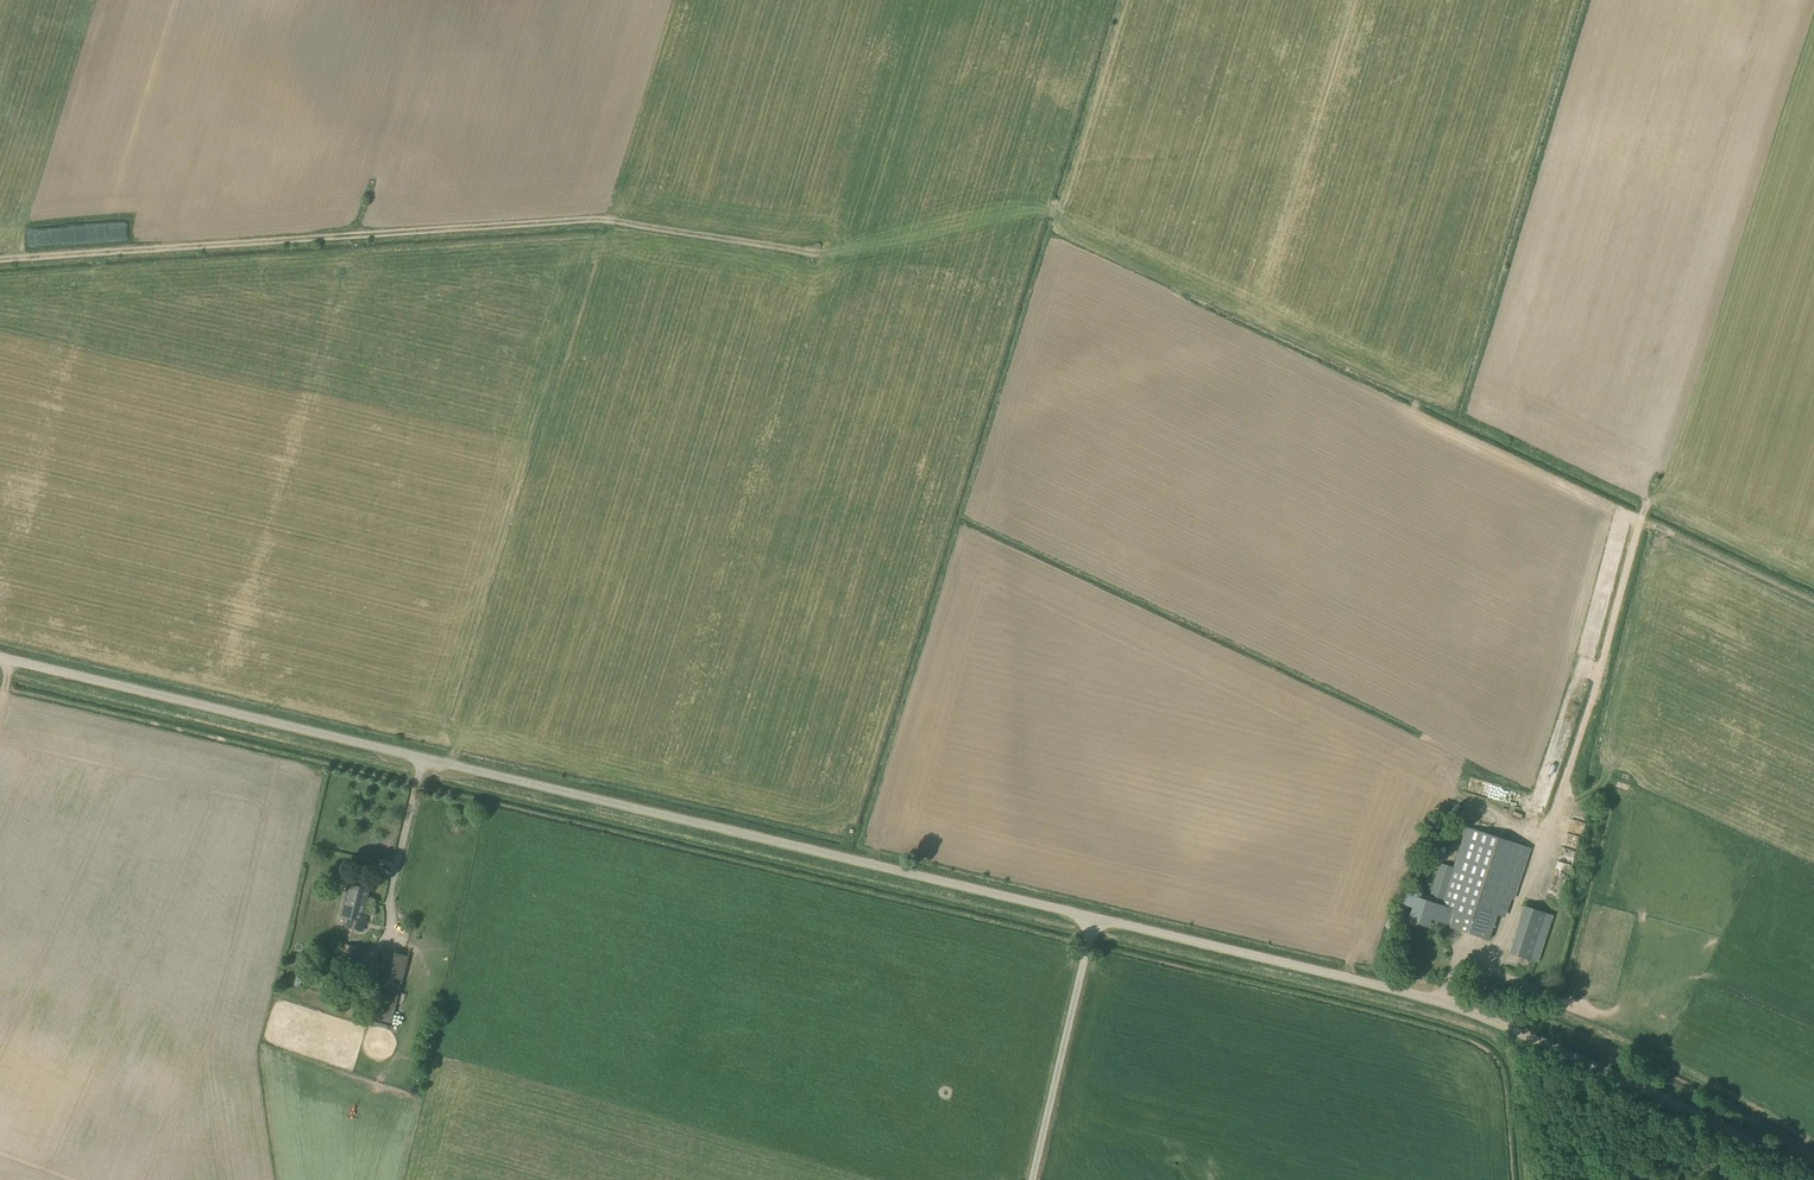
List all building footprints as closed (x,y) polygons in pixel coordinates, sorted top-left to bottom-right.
[(1513,900),(1530,848),(1466,827),(1454,867),(1440,863),(1430,896),(1443,900),(1442,906),(1419,898),(1420,893),(1408,890),(1404,904),(1413,907),(1409,920),(1428,926),(1430,918),(1450,925),(1449,927),(1488,940),(1492,927),(1493,927),(1497,915),(1503,917),(1510,898),(1513,900)] [(362,931),(366,915),(363,914),(369,890),(349,885),(340,916),(349,918),(347,927),(362,931)] [(1523,904),(1507,952),(1530,959),(1546,912),(1523,904)] [(391,1023),(409,956),(385,949),(367,1016),(391,1023)]
